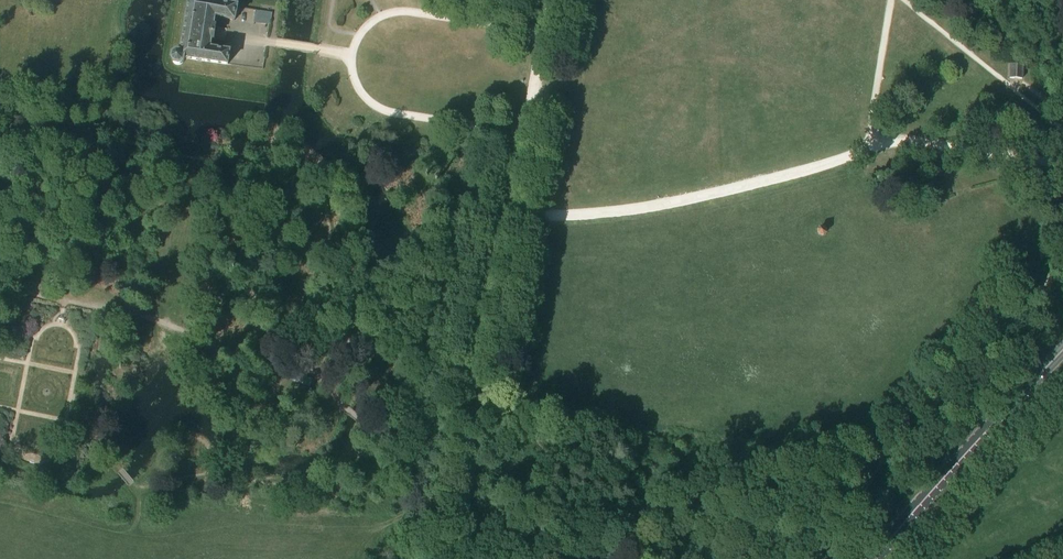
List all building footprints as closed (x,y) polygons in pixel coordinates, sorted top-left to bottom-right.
[(238,6),(199,0),(189,0),(181,50),(180,50),(179,52),(177,53),(175,53),(173,55),(172,57),(172,59),(172,61),(173,63),(175,65),(177,65),(179,65),(181,65),(183,64),(184,62),(185,59),(228,65),(228,64),(230,52),(211,49),(212,44),(214,44),(214,40),(216,40),(217,34),(218,30),(216,30),(216,27),(214,27),(215,19),(235,23),(237,8),(238,6)] [(270,24),(272,12),(256,9),(256,11),(254,22),(268,24),(270,24)] [(1022,79),(1023,65),(1011,65),(1010,78),(1022,79)] [(828,231),(828,230),(828,228),(827,226),(825,225),(822,224),(819,224),(817,226),(816,228),(815,230),(815,232),(817,234),(819,236),(821,237),(824,236),(826,235),(828,233),(828,231)] [(284,368),(282,374),(288,377),(287,378),(310,386),(313,378),(290,370),(284,368)]
